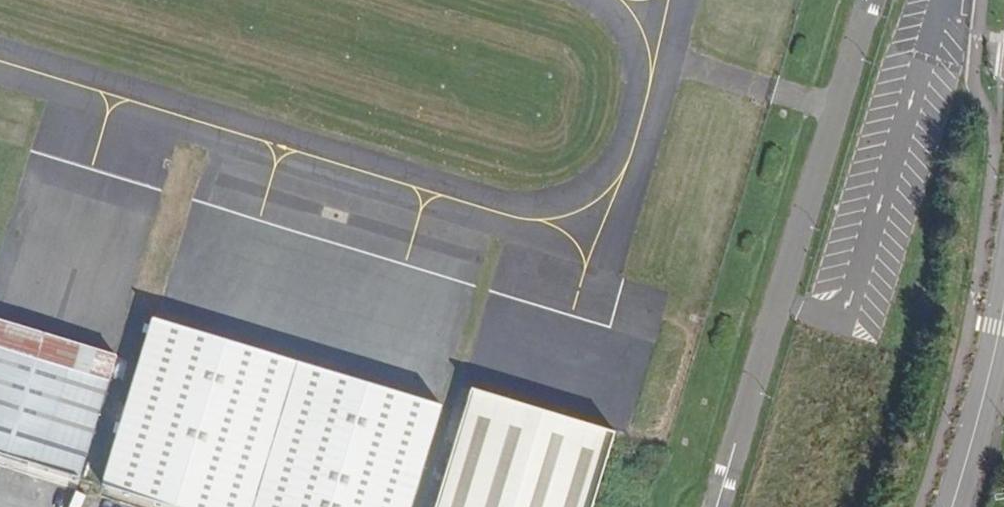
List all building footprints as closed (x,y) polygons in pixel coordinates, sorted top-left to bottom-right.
[(101,486),(169,506),(413,506),(445,401),(154,313),(101,486)] [(0,317),(0,455),(76,477),(114,351),(0,317)] [(477,387),(439,506),(603,506),(625,432),(477,387)]
